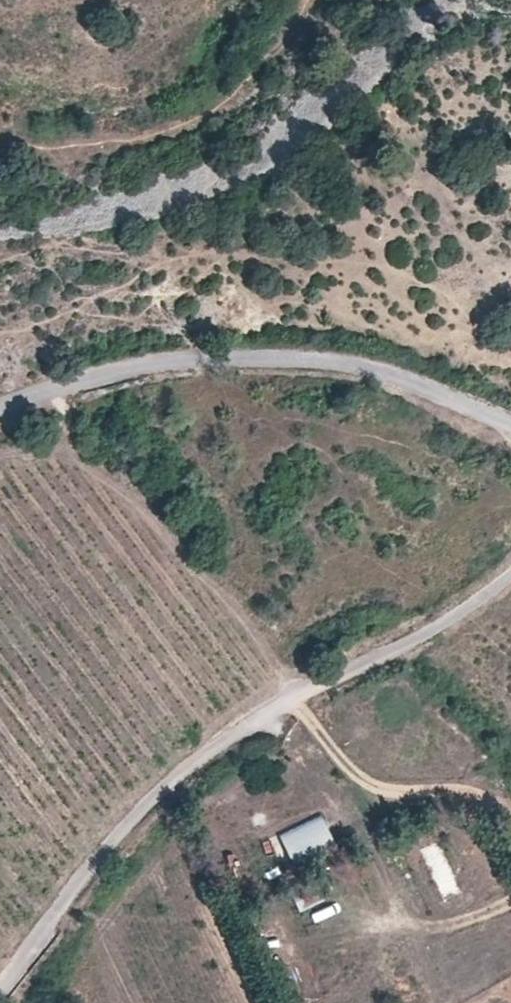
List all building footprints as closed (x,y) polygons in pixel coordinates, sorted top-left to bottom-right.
[(289,858),(332,840),(322,816),(279,834),(289,858)] [(441,899),(459,893),(441,840),(422,846),(441,899)]
